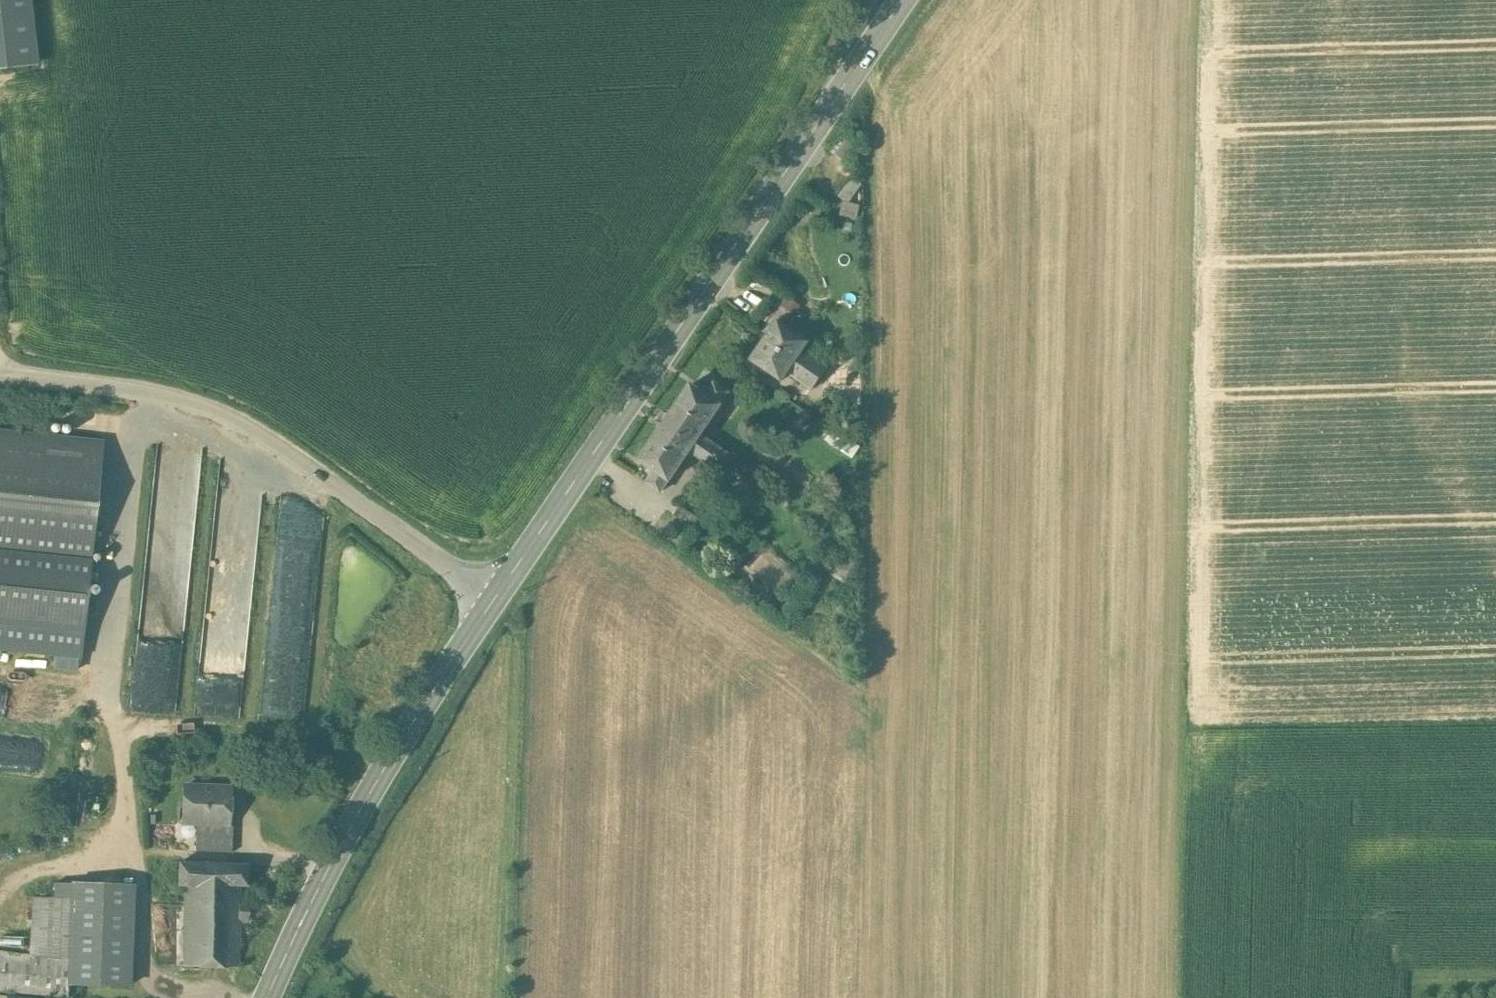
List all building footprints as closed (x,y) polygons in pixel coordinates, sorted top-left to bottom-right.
[(35,65),(28,0),(0,0),(0,68),(35,65)] [(847,138),(835,155),(844,161),(856,144),(847,138)] [(850,181),(841,194),(849,200),(859,186),(850,181)] [(860,206),(844,202),(841,215),(857,218),(860,206)] [(803,310),(790,301),(786,308),(799,317),(803,310)] [(857,317),(847,317),(847,335),(857,335),(857,317)] [(808,342),(778,321),(764,340),(795,361),(802,350),(808,342)] [(795,361),(764,340),(751,360),(782,380),(787,372),(795,361)] [(828,367),(802,350),(795,361),(820,378),(828,367)] [(820,378),(795,361),(787,372),(813,389),(820,378)] [(728,392),(714,383),(706,395),(721,405),(728,392)] [(706,395),(691,384),(678,404),(707,424),(721,405),(706,395)] [(707,424),(678,404),(665,422),(695,443),(700,434),(707,424)] [(695,443),(665,422),(653,441),(682,461),(689,451),(695,443)] [(0,428),(0,650),(81,658),(103,439),(0,428)] [(861,447),(833,428),(827,439),(853,457),(861,447)] [(731,456),(700,434),(695,443),(726,464),(731,456)] [(682,461),(653,441),(640,460),(669,480),(682,461)] [(726,464),(695,443),(689,451),(720,472),(726,464)] [(669,480),(655,470),(647,482),(661,492),(669,480)] [(700,518),(681,505),(674,515),(693,528),(700,518)] [(860,565),(846,555),(833,575),(846,584),(860,565)] [(228,787),(183,785),(182,822),(196,823),(226,824),(226,823),(228,787)] [(226,824),(196,823),(195,850),(229,852),(231,823),(226,823),(226,824)] [(248,868),(178,865),(178,886),(185,886),(238,889),(247,889),(248,868)] [(133,886),(73,883),(72,897),(69,983),(129,986),(133,886)] [(238,889),(185,886),(182,953),(238,955),(239,923),(268,924),(272,904),(238,903),(238,889)] [(0,952),(0,990),(68,997),(69,983),(72,897),(34,896),(31,955),(0,952)]
